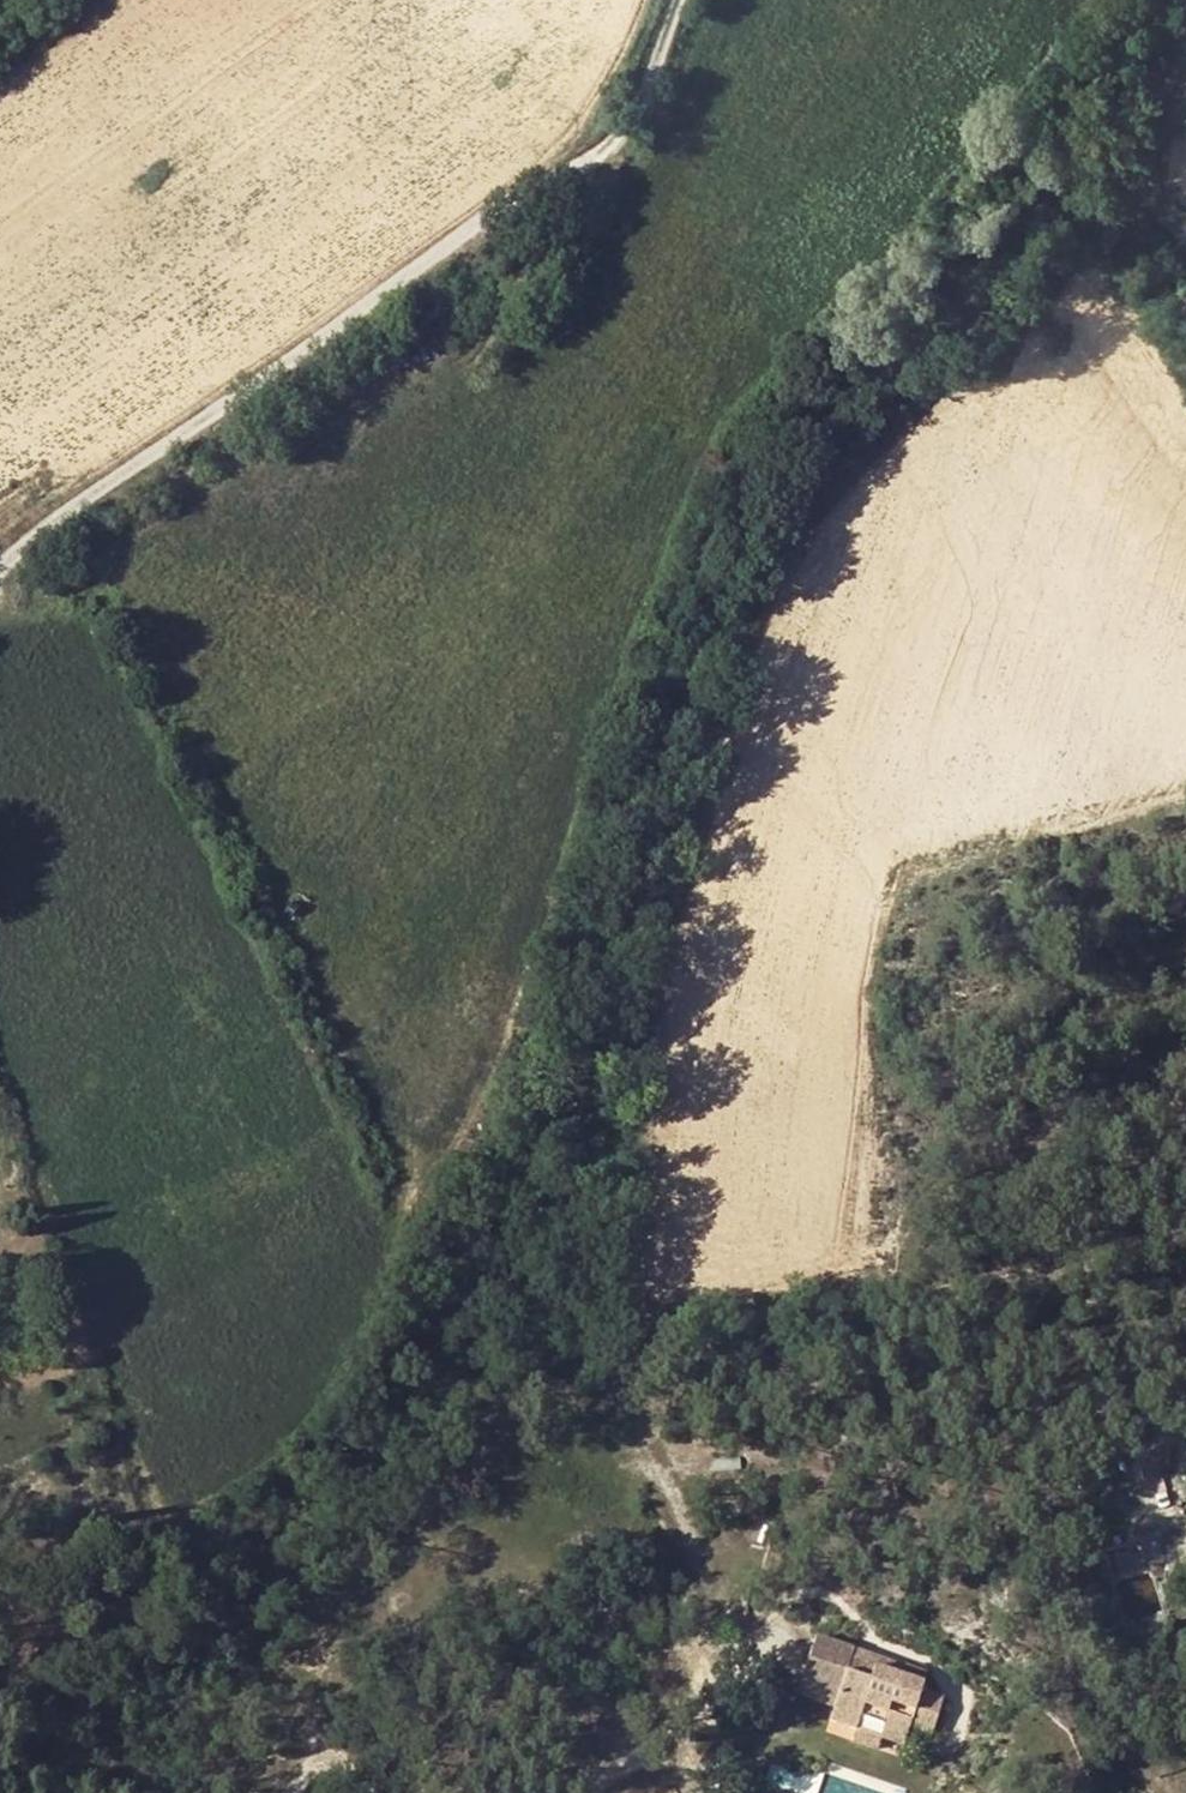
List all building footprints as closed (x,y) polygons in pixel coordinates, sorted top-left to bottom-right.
[(817,1642),(806,1675),(843,1685),(845,1676),(852,1653),(817,1642)] [(872,1673),(923,1687),(926,1675),(852,1653),(845,1676),(867,1683),(872,1673)] [(911,1731),(932,1737),(943,1702),(922,1694),(923,1687),(872,1673),(867,1683),(845,1676),(843,1685),(835,1710),(832,1725),(854,1730),(880,1736),(885,1719),(913,1726),(911,1731)] [(798,1698),(835,1710),(843,1685),(806,1675),(798,1698)] [(880,1736),(879,1742),(906,1750),(911,1731),(913,1726),(885,1719),(880,1736)] [(879,1742),(880,1736),(854,1730),(851,1744),(877,1751),(879,1742)]
